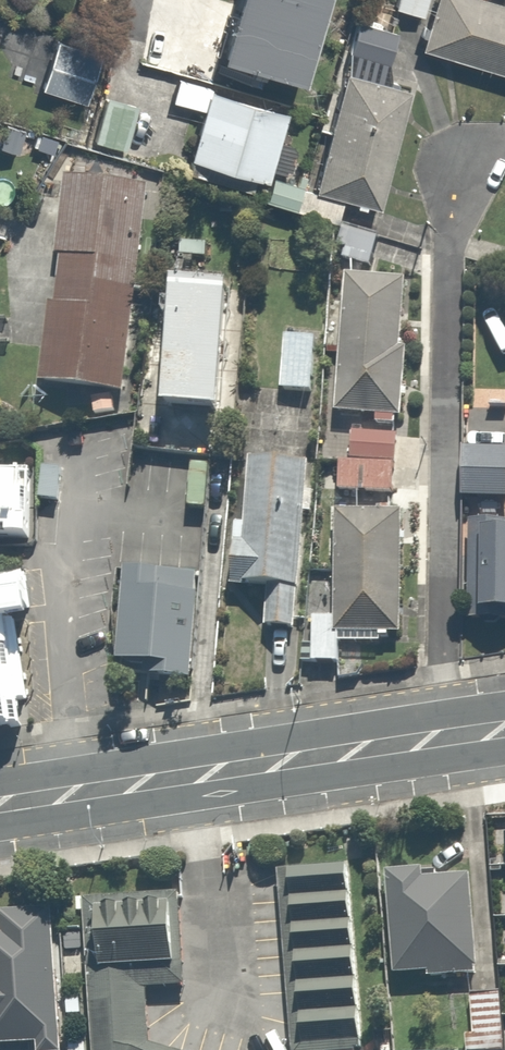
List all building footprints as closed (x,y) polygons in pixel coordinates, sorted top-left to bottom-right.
[(227,62),(309,86),(334,0),(245,0),(227,62)] [(397,12),(425,19),(416,53),(504,76),(504,6),(481,0),(400,0),(397,12)] [(206,114),(191,160),(271,186),(266,202),(337,225),(343,206),(376,217),(424,68),(394,58),(402,33),(361,20),(350,55),(379,64),(373,82),(348,74),(312,186),(291,179),(310,122),(178,80),(171,103),(206,114)] [(60,30),(39,89),(85,105),(106,46),(60,30)] [(42,382),(91,387),(89,407),(126,410),(128,390),(138,391),(157,183),(62,174),(42,382)] [(347,278),(339,416),(407,420),(415,281),(347,278)] [(238,295),(185,291),(175,415),(228,419),(238,295)] [(317,331),(287,329),(283,391),(312,393),(317,331)] [(396,496),(398,430),(355,429),(355,462),(341,461),(340,495),(396,496)] [(247,524),(235,523),(231,592),(267,595),(265,630),(295,632),(306,467),(251,463),(247,524)] [(30,539),(29,465),(0,464),(0,537),(30,539)] [(342,617),(317,617),(316,661),(365,662),(365,637),(398,638),(400,515),(344,515),(342,617)] [(477,521),(471,616),(504,618),(504,523),(477,521)] [(30,609),(26,574),(18,562),(0,565),(0,612),(30,609)] [(198,575),(125,569),(117,669),(190,675),(198,575)] [(20,725),(15,699),(26,697),(13,615),(0,616),(0,729),(20,725)] [(278,870),(292,1049),(303,1049),(360,1045),(346,864),(278,870)] [(475,870),(388,876),(395,977),(482,971),(475,870)] [(83,899),(94,1049),(172,1049),(147,1043),(145,988),(183,985),(177,892),(83,899)] [(35,1049),(63,1049),(62,913),(10,914),(10,930),(0,931),(0,1049),(4,1049),(35,1049)] [(466,1049),(504,1049),(504,989),(463,990),(466,1049)]
